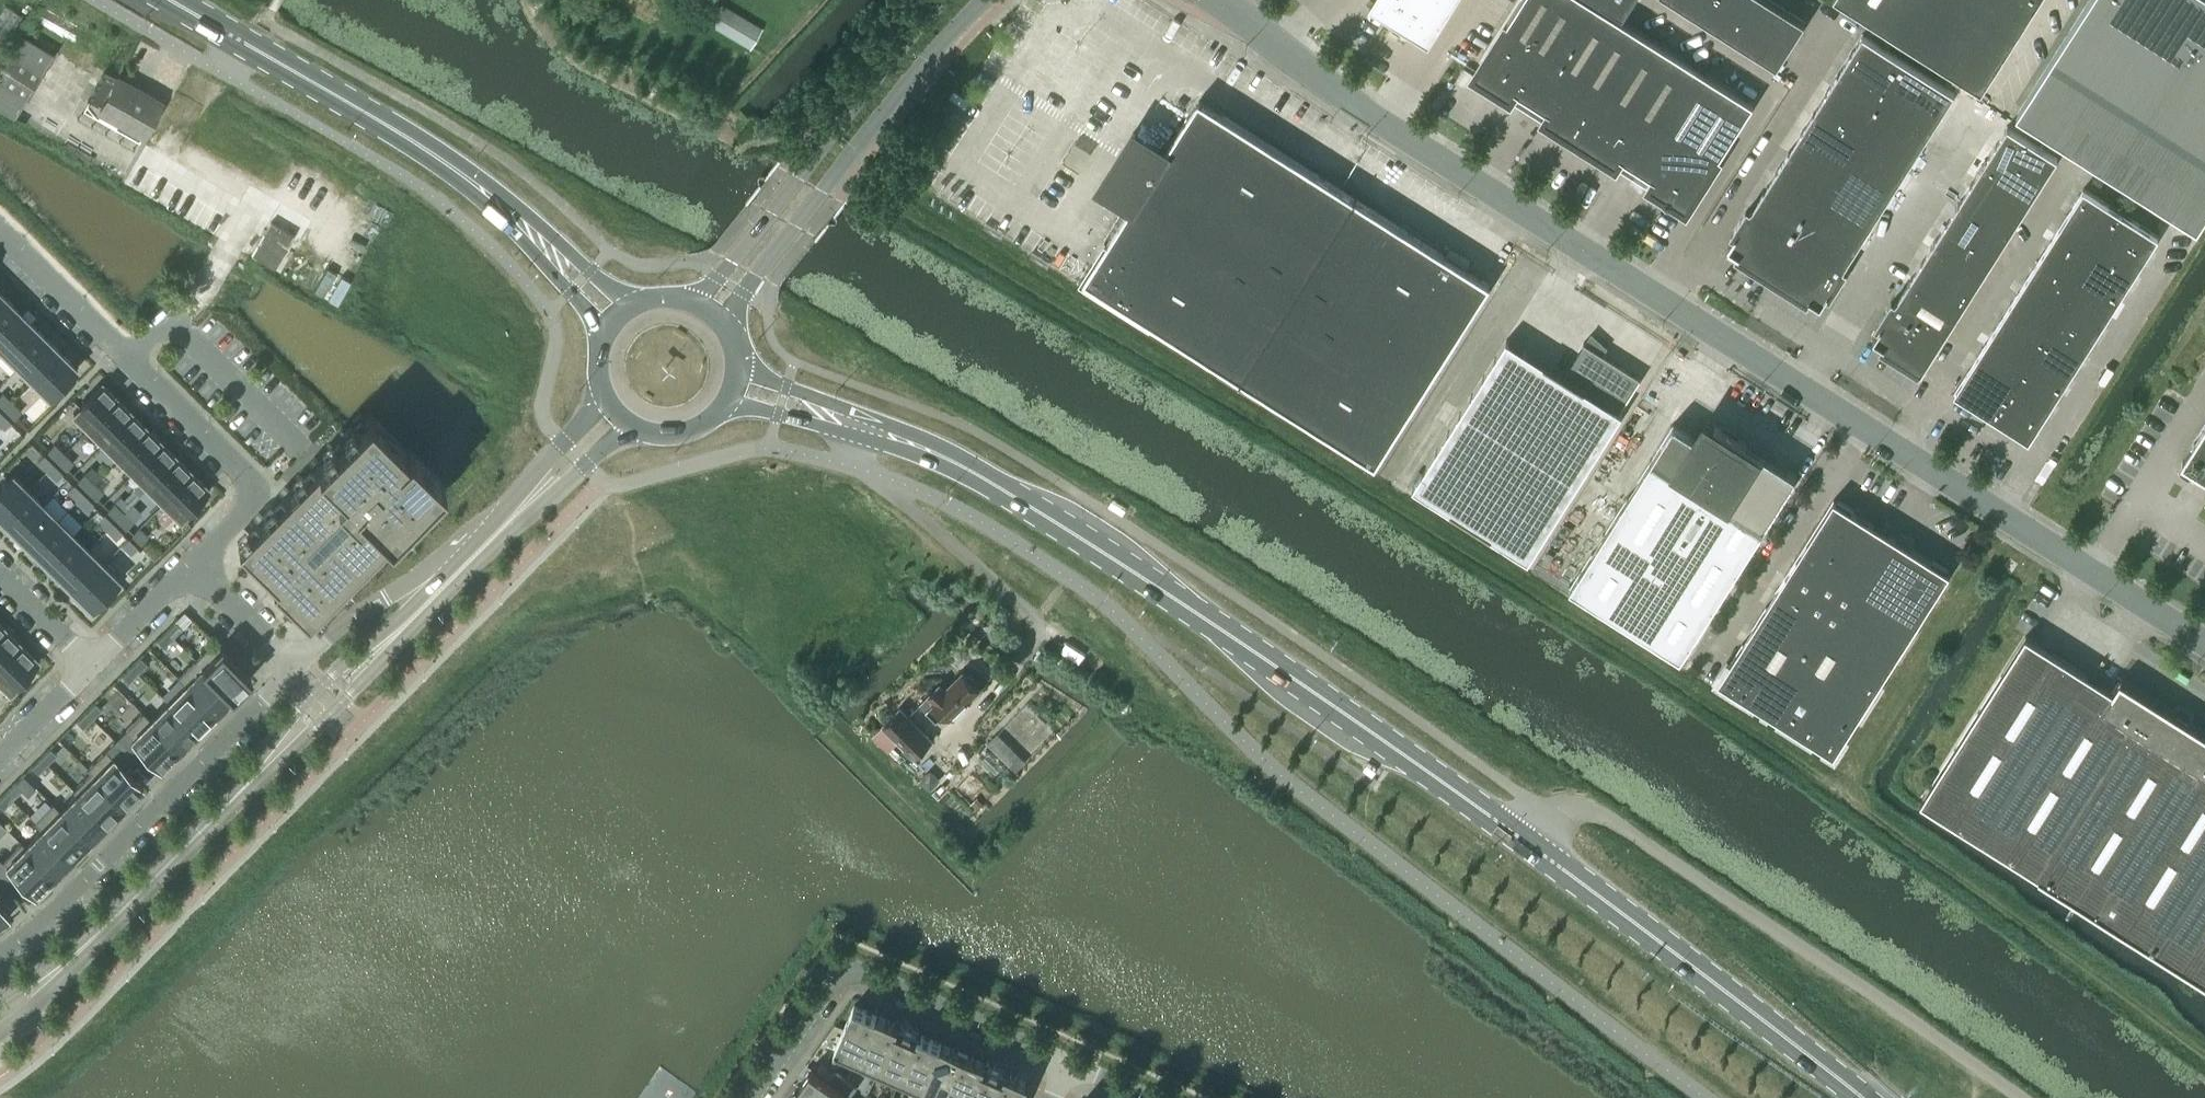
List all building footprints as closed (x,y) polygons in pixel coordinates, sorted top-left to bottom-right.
[(1376,1),(1435,39),(1460,0),(1377,0),(1376,1)] [(1532,101),(1594,2),(1591,0),(1521,0),(1474,75),(1510,98),(1515,90),(1532,101)] [(1624,13),(1632,0),(1603,0),(1624,13)] [(1698,16),(1708,0),(1681,0),(1679,4),(1698,16)] [(1718,29),(1736,0),(1708,0),(1698,16),(1718,29)] [(1737,41),(1763,0),(1736,0),(1718,29),(1737,41)] [(1757,53),(1785,9),(1771,0),(1763,0),(1737,41),(1757,53)] [(1981,92),(2040,0),(1836,0),(1981,92)] [(2197,230),(2204,216),(2204,0),(2089,0),(2050,61),(2016,114),(2197,230)] [(1544,119),(1579,142),(1647,36),(1594,2),(1532,101),(1549,112),(1544,119)] [(710,23),(709,24),(751,50),(765,29),(722,3),(710,23)] [(1757,53),(1777,66),(1805,22),(1785,9),(1757,53)] [(1850,53),(1896,82),(1909,62),(1863,32),(1861,34),(1862,34),(1850,53)] [(1621,157),(1637,168),(1700,69),(1647,36),(1579,142),(1616,165),(1621,157)] [(25,98),(44,68),(11,48),(0,66),(0,83),(25,98)] [(1838,72),(1884,101),(1896,82),(1850,53),(1838,72)] [(1896,82),(1942,111),(1954,92),(1955,91),(1909,62),(1896,82)] [(1464,66),(1456,79),(1465,85),(1473,72),(1464,66)] [(88,101),(99,107),(144,132),(162,99),(118,74),(117,75),(106,69),(88,101)] [(1700,69),(1637,168),(1654,178),(1649,186),(1686,209),(1753,103),(1700,69)] [(1825,92),(1871,121),(1884,101),(1838,72),(1825,92)] [(1896,82),(1884,101),(1930,131),(1942,111),(1896,82)] [(15,114),(18,110),(25,98),(0,83),(0,104),(15,114)] [(1813,111),(1859,140),(1871,121),(1825,92),(1813,111)] [(1241,380),(1242,378),(1376,464),(1490,283),(1356,198),(1357,196),(1356,195),(1355,197),(1199,98),(1162,157),(1144,145),(1119,185),(1137,197),(1085,279),(1240,378),(1239,379),(1241,380)] [(1884,101),(1871,121),(1917,150),(1930,131),(1884,101)] [(1801,131),(1847,160),(1859,140),(1813,111),(1801,131)] [(1871,121),(1859,140),(1905,170),(1917,150),(1871,121)] [(1995,145),(2045,176),(2058,156),(2007,124),(2007,125),(1995,145)] [(1789,150),(1834,179),(1847,160),(1801,131),(1789,150)] [(1859,140),(1847,160),(1893,189),(1905,170),(1859,140)] [(1982,164),(2032,196),(2045,176),(1995,145),(1982,164)] [(1776,170),(1822,199),(1834,179),(1789,150),(1776,170)] [(1847,160),(1834,179),(1880,208),(1893,189),(1847,160)] [(1970,184),(2020,215),(2032,196),(1982,164),(1970,184)] [(1764,189),(1810,218),(1822,199),(1776,170),(1764,189)] [(1834,179),(1822,199),(1868,228),(1880,208),(1834,179)] [(1958,203),(2008,235),(2020,215),(1970,184),(1958,203)] [(2083,188),(2043,251),(2081,275),(2097,249),(2121,212),(2083,188)] [(1751,208),(1797,238),(1810,218),(1764,189),(1753,207),(1752,207),(1751,208)] [(1822,199),(1810,218),(1856,247),(1868,228),(1822,199)] [(1946,222),(1995,254),(2008,235),(1958,203),(1946,222)] [(1737,254),(1773,277),(1797,238),(1751,208),(1749,212),(1746,210),(1732,231),(1735,233),(1728,244),(1739,251),(1737,254)] [(2158,236),(2121,212),(2097,249),(2135,273),(2158,236)] [(1810,218),(1797,238),(1844,267),(1845,265),(1844,265),(1856,247),(1810,218)] [(271,221),(252,253),(275,267),(294,234),(271,221)] [(1933,242),(1983,273),(1995,254),(1946,222),(1933,242)] [(1773,277),(1808,299),(1810,296),(1821,303),(1828,292),(1831,294),(1844,273),(1841,271),(1844,267),(1797,238),(1773,277)] [(1921,261),(1971,293),(1983,273),(1933,242),(1921,261)] [(2097,249),(2081,275),(2118,299),(2135,273),(2097,249)] [(2043,251),(2026,277),(2064,301),(2081,275),(2043,251)] [(1909,281),(1959,312),(1971,293),(1921,261),(1909,281)] [(2081,275),(2064,301),(2102,325),(2118,299),(2081,275)] [(2026,277),(2010,303),(2048,327),(2064,301),(2026,277)] [(1896,300),(1946,332),(1959,312),(1909,281),(1897,299),(1897,298),(1896,300)] [(2,292),(0,294),(0,324),(17,307),(2,292)] [(1921,371),(1946,332),(1896,300),(1894,304),(1890,302),(1877,323),(1880,325),(1873,336),(1884,343),(1882,346),(1920,370),(1921,371)] [(2064,301),(2048,327),(2085,351),(2102,325),(2064,301)] [(2010,303),(1994,329),(2031,353),(2048,327),(2010,303)] [(17,307),(0,324),(0,347),(3,351),(32,322),(17,307)] [(47,337),(32,322),(3,351),(18,365),(47,337)] [(2048,327),(2031,353),(2069,377),(2085,351),(2048,327)] [(1994,329),(1977,355),(2015,379),(2031,353),(1994,329)] [(62,351),(47,337),(18,365),(33,380),(62,351)] [(1451,510),(1491,536),(1492,535),(1491,534),(1494,529),(1527,557),(1526,558),(1529,560),(1623,412),(1620,410),(1641,377),(1602,352),(1601,354),(1598,359),(1578,351),(1564,375),(1544,362),(1541,368),(1508,342),(1509,340),(1506,338),(1413,486),(1416,488),(1416,487),(1456,505),(1452,510),(1451,509),(1451,510)] [(77,367),(62,351),(33,380),(49,396),(77,367)] [(2031,353),(2015,379),(2052,403),(2069,377),(2031,353)] [(1953,393),(1991,416),(2015,379),(1977,355),(1953,393)] [(2015,379),(1991,416),(2029,440),(2052,403),(2015,379)] [(118,398),(102,382),(74,411),(90,427),(118,398)] [(3,392),(0,395),(0,401),(6,407),(12,401),(3,392)] [(133,413),(118,398),(90,427),(104,442),(133,413)] [(22,410),(12,401),(6,407),(16,417),(22,410)] [(2,412),(0,414),(0,423),(5,427),(11,421),(2,412)] [(148,428),(133,413),(104,442),(119,456),(148,428)] [(407,450),(370,413),(317,466),(239,546),(276,582),(273,585),(308,620),(390,537),(445,482),(410,447),(407,450)] [(1570,587),(1681,657),(1796,475),(1715,423),(1713,427),(1705,421),(1695,436),(1674,423),(1570,587)] [(2181,463),(2204,478),(2204,425),(2181,463)] [(163,442),(148,428),(119,456),(134,471),(163,442)] [(178,457),(163,442),(134,471),(149,486),(178,457)] [(64,452),(55,443),(48,449),(58,459),(64,452)] [(73,462),(64,452),(58,459),(67,468),(73,462)] [(53,463),(44,454),(38,460),(47,469),(53,463)] [(193,472),(178,457),(149,486),(164,501),(193,472)] [(63,472),(53,463),(47,469),(57,479),(63,472)] [(209,489),(193,472),(164,501),(181,517),(183,515),(185,518),(195,508),(193,505),(209,489)] [(0,486),(0,517),(29,488),(13,473),(0,486)] [(94,482),(85,473),(78,479),(88,488),(94,482)] [(103,491),(94,482),(88,488),(97,498),(103,491)] [(83,493),(74,483),(68,490),(77,499),(83,493)] [(29,488),(0,517),(15,532),(44,503),(29,488)] [(93,502),(83,493),(77,499),(86,508),(93,502)] [(1834,498),(1798,554),(1857,592),(1893,536),(1834,498)] [(124,512),(115,502),(108,508),(118,518),(124,512)] [(44,503),(15,532),(30,547),(59,518),(44,503)] [(59,518),(30,547),(45,561),(73,533),(82,524),(67,509),(59,518)] [(133,521),(124,512),(118,518),(127,527),(133,521)] [(113,522),(104,513),(98,519),(107,529),(113,522)] [(122,532),(113,522),(107,529),(116,538),(122,532)] [(148,536),(139,526),(133,533),(142,542),(148,536)] [(73,533),(45,561),(60,576),(88,547),(73,533)] [(1893,536),(1857,592),(1914,628),(1950,572),(1893,536)] [(137,547),(128,537),(122,543),(131,553),(137,547)] [(88,547),(60,576),(75,591),(103,562),(88,547)] [(1798,554),(1778,587),(1837,624),(1857,592),(1798,554)] [(103,562),(75,591),(91,608),(108,591),(111,593),(121,583),(118,580),(120,579),(103,562)] [(1837,624),(1778,587),(1730,661),(1731,661),(1719,680),(1729,687),(1834,754),(1914,628),(1857,592),(1837,624)] [(182,627),(176,621),(167,630),(173,636),(182,627)] [(7,629),(0,637),(0,666),(22,644),(7,629)] [(173,636),(167,630),(158,639),(164,646),(173,636)] [(2120,679),(2113,690),(2026,635),(1921,801),(2008,856),(2007,857),(2204,982),(2204,733),(2120,679)] [(214,640),(195,658),(233,695),(251,677),(214,640)] [(22,644),(0,666),(0,679),(10,690),(12,688),(14,690),(24,680),(22,678),(39,661),(22,644)] [(148,662),(141,656),(132,665),(138,672),(148,662)] [(195,658),(178,676),(216,713),(233,695),(195,658)] [(138,672),(132,665),(123,675),(129,681),(138,672)] [(976,683),(978,680),(970,672),(968,674),(964,670),(946,688),(940,682),(920,702),(937,718),(945,711),(950,716),(952,715),(954,717),(965,707),(962,704),(980,686),(976,683)] [(185,684),(168,701),(198,731),(216,713),(178,676),(177,677),(185,684)] [(143,711),(180,749),(198,731),(168,701),(151,718),(143,711)] [(102,708),(96,702),(86,711),(93,717),(102,708)] [(884,723),(916,755),(933,739),(901,707),(884,723)] [(93,717),(86,711),(77,720),(84,727),(93,717)] [(124,730),(115,739),(134,758),(143,748),(162,767),(180,749),(143,711),(124,730)] [(106,749),(88,767),(125,804),(143,786),(125,767),(134,758),(115,739),(106,749)] [(57,753),(51,747),(42,756),(48,763),(57,753)] [(48,763),(42,756),(32,766),(39,772),(48,763)] [(91,771),(74,789),(108,822),(125,804),(88,767),(87,768),(91,771)] [(22,789),(16,783),(6,792),(13,798),(22,789)] [(53,802),(52,803),(90,840),(108,822),(74,789),(73,789),(77,793),(61,809),(53,802)] [(6,792),(0,798),(0,804),(3,808),(13,798),(6,792)] [(52,803),(35,820),(72,857),(90,840),(52,803)] [(22,841),(21,842),(55,875),(72,857),(35,820),(34,821),(42,828),(26,844),(22,841)] [(6,885),(18,875),(37,894),(55,875),(21,842),(3,860),(0,857),(0,878),(6,885)] [(9,916),(0,902),(0,922),(9,916)] [(858,1057),(877,1014),(854,1004),(835,1047),(858,1057)] [(858,1057),(879,1067),(899,1022),(898,1022),(898,1023),(897,1023),(877,1014),(858,1057)] [(921,1032),(899,1022),(879,1067),(901,1077),(921,1032)] [(922,1032),(921,1032),(901,1077),(922,1086),(920,1090),(921,1091),(942,1043),(921,1034),(922,1032)] [(942,1043),(921,1091),(937,1097),(943,1097),(964,1052),(942,1043)] [(964,1052),(943,1097),(944,1097),(945,1096),(950,1097),(969,1097),(986,1061),(985,1060),(984,1062),(964,1052)] [(986,1061),(969,1097),(995,1097),(1007,1070),(986,1061)] [(811,1068),(797,1088),(811,1097),(842,1097),(846,1092),(840,1088),(829,1081),(811,1068)] [(1007,1070),(995,1097),(1022,1097),(1029,1082),(1008,1072),(1008,1071),(1007,1070)] [(846,1079),(835,1072),(830,1079),(841,1086),(846,1079)] [(857,1087),(846,1079),(841,1086),(852,1094),(857,1087)] [(797,1088),(796,1088),(789,1097),(811,1097),(797,1088)]
